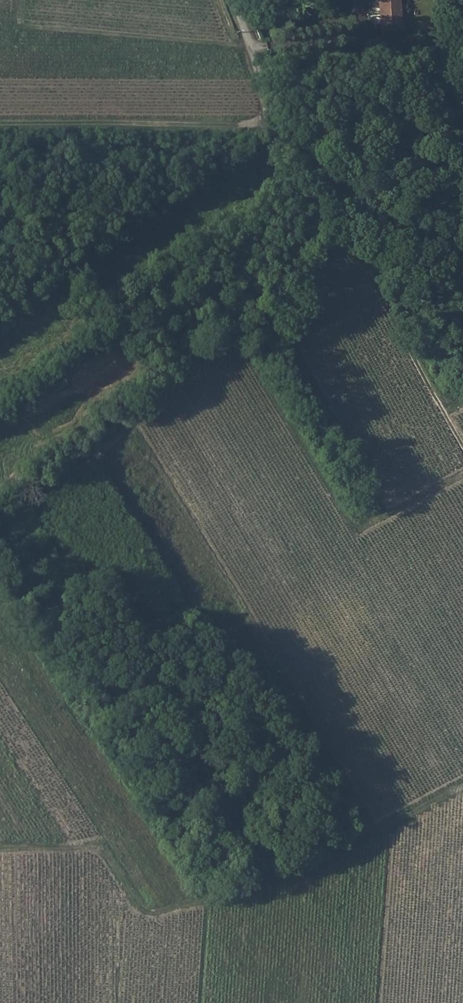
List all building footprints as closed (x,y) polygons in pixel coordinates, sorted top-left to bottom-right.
[(377,24),(397,23),(395,0),(376,0),(377,24)]
